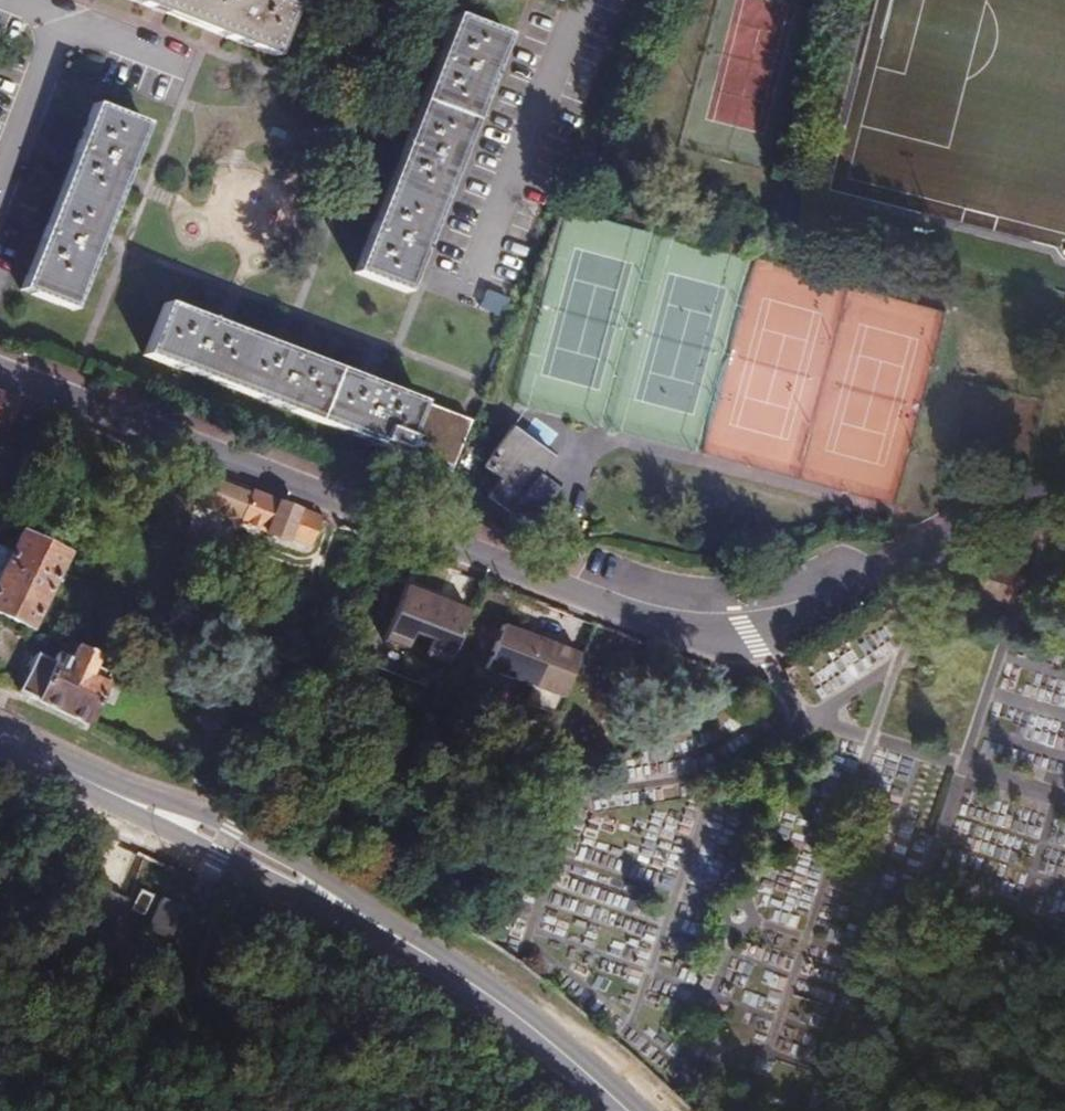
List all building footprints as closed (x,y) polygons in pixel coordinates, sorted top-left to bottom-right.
[(281,0),(120,0),(281,59),(301,7),(281,0)] [(511,39),(460,19),(361,275),(413,293),(511,39)] [(96,110),(25,293),(75,313),(148,129),(96,110)] [(469,423),(168,307),(147,357),(450,474),(469,423)] [(11,433),(21,406),(0,398),(0,430),(11,433)] [(557,455),(514,427),(484,465),(504,478),(488,498),(521,525),(562,491),(542,475),(557,455)] [(324,522),(215,480),(207,501),(246,517),(243,526),(269,536),(267,540),(288,547),(291,541),(312,549),(324,522)] [(33,631),(62,555),(14,538),(9,554),(0,551),(0,619),(33,631)] [(452,661),(471,605),(405,582),(385,638),(452,661)] [(584,652),(503,621),(484,669),(565,700),(584,652)] [(21,693),(95,728),(114,684),(98,676),(105,660),(81,648),(72,663),(56,656),(52,662),(40,657),(21,693)] [(491,969),(501,956),(488,946),(480,959),(491,969)] [(141,992),(152,960),(110,949),(102,980),(141,992)] [(206,969),(182,960),(169,994),(194,1003),(206,969)]
